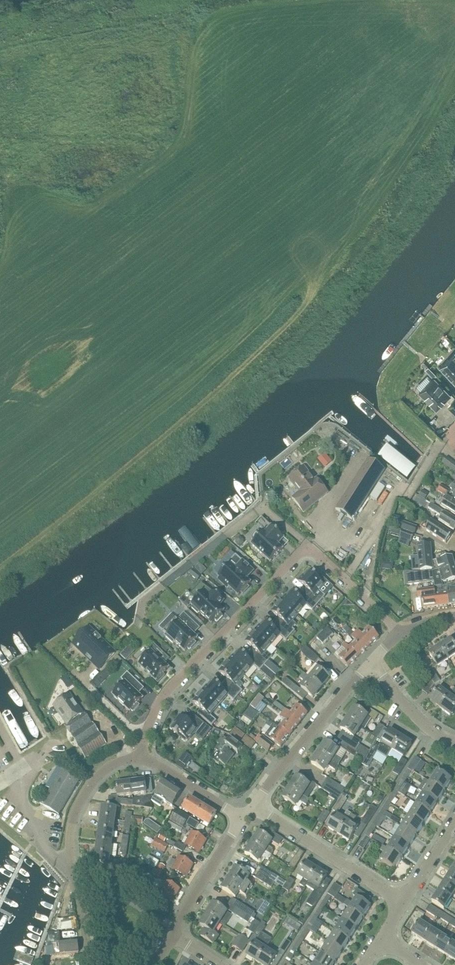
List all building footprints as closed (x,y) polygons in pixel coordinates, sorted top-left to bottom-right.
[(454,382),(454,353),(440,367),(454,382)] [(428,366),(425,370),(433,378),(434,378),(436,375),(428,366)] [(419,392),(436,409),(451,395),(434,378),(433,378),(419,392)] [(443,462),(454,472),(454,464),(447,457),(443,462)] [(336,509),(352,520),(385,469),(368,458),(336,509)] [(300,492),(292,498),(304,512),(328,492),(316,478),(315,480),(304,467),(289,479),(300,492)] [(432,487),(446,496),(450,490),(441,485),(438,489),(433,486),(432,487)] [(424,490),(420,496),(425,500),(429,493),(424,490)] [(446,496),(441,505),(453,514),(454,515),(454,502),(446,496)] [(431,503),(428,507),(442,516),(445,512),(431,503)] [(454,531),(454,529),(454,519),(452,516),(445,512),(442,516),(439,521),(446,525),(454,531)] [(424,523),(422,527),(425,529),(438,538),(446,543),(452,534),(444,528),(430,519),(428,521),(430,522),(428,525),(424,523)] [(400,520),(397,527),(415,533),(418,526),(400,520)] [(254,542),(252,544),(271,562),(283,549),(276,543),(282,536),(271,526),(265,532),(264,531),(262,533),(261,532),(253,536),(254,542)] [(402,530),(400,537),(410,541),(411,541),(414,534),(403,530),(402,530)] [(400,537),(398,543),(408,547),(410,541),(400,537)] [(420,560),(411,561),(413,570),(420,570),(432,569),(433,569),(432,561),(431,545),(418,546),(419,556),(420,560)] [(230,564),(218,576),(220,577),(218,579),(228,588),(229,586),(238,596),(242,592),(243,594),(249,587),(248,586),(249,585),(244,581),(247,578),(254,571),(236,554),(229,562),(230,564)] [(432,561),(433,569),(432,569),(433,571),(433,572),(433,571),(454,567),(454,565),(452,556),(446,558),(446,555),(439,556),(440,559),(432,561)] [(200,563),(196,568),(202,574),(207,569),(200,563)] [(434,582),(435,586),(444,585),(443,582),(454,579),(454,567),(433,571),(434,582)] [(194,569),(190,574),(198,580),(202,575),(194,569)] [(308,571),(299,581),(311,592),(307,596),(317,605),(326,596),(320,591),(325,585),(324,584),(326,581),(327,582),(327,581),(317,572),(316,573),(318,574),(316,576),(315,575),(314,576),(308,571)] [(408,571),(406,571),(408,585),(409,584),(413,584),(434,582),(433,571),(433,572),(433,571),(421,572),(408,571)] [(187,591),(179,600),(188,608),(192,604),(193,605),(192,607),(198,613),(199,611),(212,623),(215,620),(217,622),(223,615),(221,614),(216,609),(219,606),(219,607),(220,606),(224,600),(202,583),(191,594),(187,591)] [(450,605),(448,586),(435,587),(435,589),(428,590),(418,592),(418,598),(422,597),(423,608),(450,605)] [(291,590),(282,601),(299,616),(308,605),(313,610),(317,605),(307,596),(303,601),(291,590)] [(282,601),(272,612),(279,617),(278,617),(280,619),(284,622),(280,626),(290,636),(295,631),(293,629),(297,624),(294,621),(299,616),(282,601)] [(165,635),(173,642),(174,641),(185,651),(188,648),(190,650),(191,648),(189,647),(198,638),(193,634),(199,628),(184,613),(178,620),(176,618),(164,630),(167,634),(165,635)] [(265,620),(255,631),(272,646),(282,636),(286,640),(290,636),(280,626),(276,631),(265,620)] [(355,641),(349,647),(358,657),(369,647),(350,628),(346,624),(342,628),(355,641)] [(354,625),(350,628),(369,647),(379,637),(369,627),(361,635),(357,630),(358,629),(354,625)] [(327,627),(317,638),(323,644),(333,633),(327,627)] [(101,667),(99,669),(115,653),(89,628),(73,644),(81,652),(83,650),(101,667)] [(255,631),(246,642),(252,647),(254,649),(258,652),(254,656),(264,666),(269,661),(273,656),(268,651),(272,646),(255,631)] [(440,646),(449,659),(454,655),(454,646),(451,640),(440,646)] [(148,677),(149,678),(151,676),(158,682),(164,676),(163,674),(167,670),(166,670),(169,668),(167,666),(164,664),(170,658),(154,643),(149,649),(151,651),(139,664),(147,672),(148,672),(151,675),(148,677)] [(358,657),(349,647),(348,648),(343,643),(340,646),(345,651),(338,657),(348,667),(358,657)] [(449,659),(440,646),(430,653),(438,666),(449,659)] [(125,650),(120,654),(126,660),(130,655),(125,650)] [(238,651),(229,661),(246,676),(256,666),(260,670),(264,666),(254,656),(250,661),(238,651)] [(229,661),(220,672),(226,677),(226,678),(228,679),(232,682),(228,687),(238,696),(243,691),(238,685),(246,676),(229,661)] [(316,664),(306,675),(321,688),(329,678),(324,674),(326,672),(320,667),(317,664),(316,664)] [(431,679),(436,684),(441,681),(439,679),(433,670),(428,674),(431,679)] [(272,672),(268,677),(271,680),(276,675),(272,672)] [(138,704),(141,701),(136,696),(144,688),(128,673),(122,679),(125,682),(113,695),(130,711),(131,710),(133,712),(140,705),(138,704)] [(321,688),(306,675),(303,673),(299,678),(305,682),(301,687),(305,691),(313,698),(321,688)] [(281,683),(291,690),(295,685),(285,678),(281,683)] [(436,684),(431,679),(422,691),(427,694),(434,687),(436,684)] [(212,681),(203,691),(219,705),(228,695),(234,701),(238,696),(228,687),(224,691),(220,688),(220,687),(219,686),(218,686),(212,681)] [(441,708),(454,689),(452,693),(447,689),(445,692),(440,688),(431,700),(441,708)] [(441,708),(451,716),(454,710),(454,689),(441,708)] [(203,691),(193,702),(200,707),(201,709),(202,709),(205,712),(202,717),(212,726),(217,721),(210,715),(219,705),(203,691)] [(67,724),(65,725),(86,757),(106,743),(85,712),(79,716),(78,713),(80,712),(76,706),(77,705),(69,694),(54,706),(67,724)] [(259,694),(251,705),(256,709),(261,702),(265,698),(262,696),(259,694)] [(286,709),(283,712),(299,724),(308,713),(297,705),(291,713),(286,709)] [(245,714),(253,720),(259,713),(251,707),(245,714)] [(355,708),(348,718),(361,726),(368,716),(355,708)] [(285,720),(279,727),(290,736),(299,724),(283,712),(280,716),(285,720)] [(177,734),(176,735),(178,736),(184,740),(186,738),(187,739),(193,732),(201,739),(210,728),(196,717),(191,725),(180,716),(170,729),(177,734)] [(361,726),(348,718),(341,729),(354,737),(361,726)] [(380,723),(373,734),(378,738),(385,728),(385,727),(380,723)] [(290,736),(279,727),(274,724),(265,735),(281,747),(290,736)] [(363,762),(362,764),(368,767),(378,752),(388,758),(389,756),(392,751),(393,751),(401,737),(390,730),(390,731),(385,728),(378,738),(374,745),(370,751),(366,756),(363,762)] [(233,729),(229,736),(240,744),(245,737),(233,729)] [(216,749),(217,750),(211,759),(219,765),(221,763),(225,767),(234,755),(232,754),(235,751),(238,753),(242,747),(230,738),(227,742),(226,740),(228,738),(224,735),(218,742),(220,743),(216,749)] [(246,737),(241,744),(251,751),(256,744),(246,737)] [(258,743),(269,752),(273,745),(263,737),(258,743)] [(412,744),(401,737),(393,751),(403,757),(412,744)] [(325,742),(318,753),(338,766),(347,752),(363,762),(366,756),(356,750),(343,742),(338,750),(332,746),(333,745),(333,743),(329,740),(327,741),(326,742),(325,742)] [(359,744),(356,750),(366,756),(370,751),(359,744)] [(185,752),(175,765),(177,766),(182,770),(192,757),(185,752)] [(338,766),(318,753),(312,763),(325,772),(328,766),(335,771),(338,766)] [(416,756),(408,768),(412,771),(413,770),(414,771),(416,768),(421,760),(416,756)] [(393,773),(398,776),(405,766),(400,762),(393,773)] [(408,768),(401,780),(405,782),(412,771),(408,768)] [(41,804),(59,814),(80,780),(62,770),(41,804)] [(437,770),(430,782),(445,791),(452,779),(437,770)] [(328,778),(325,783),(342,795),(345,790),(354,775),(350,772),(347,776),(346,776),(342,781),(343,782),(340,786),(339,785),(328,778)] [(297,777),(290,788),(302,796),(307,789),(312,792),(317,784),(311,781),(308,779),(306,782),(297,777)] [(145,779),(131,781),(132,795),(147,793),(146,792),(152,791),(151,779),(145,780),(145,779)] [(152,799),(161,805),(165,800),(173,805),(177,799),(182,791),(164,780),(155,795),(152,799)] [(401,780),(394,791),(398,793),(405,782),(401,780)] [(132,795),(131,781),(117,783),(118,797),(132,795)] [(430,782),(423,793),(438,802),(445,791),(430,782)] [(338,802),(341,796),(342,795),(325,783),(321,789),(329,794),(328,796),(338,802)] [(302,796),(290,788),(283,798),(296,806),(299,801),(306,805),(310,801),(302,796)] [(394,791),(387,802),(390,804),(398,793),(394,791)] [(423,793),(416,804),(431,813),(438,802),(423,793)] [(108,803),(118,804),(133,806),(133,801),(116,798),(116,795),(109,796),(108,803)] [(133,801),(133,806),(139,807),(152,809),(150,800),(153,796),(133,798),(133,801)] [(341,796),(338,802),(334,807),(340,811),(347,800),(341,796)] [(183,809),(196,817),(203,806),(190,798),(183,809)] [(387,802),(379,813),(383,815),(390,804),(387,802)] [(416,804),(409,815),(424,825),(431,813),(416,804)] [(372,805),(361,823),(366,826),(377,809),(372,805)] [(103,806),(101,818),(115,820),(117,808),(103,806)] [(203,806),(196,817),(201,820),(210,826),(216,814),(203,806)] [(159,817),(167,822),(173,812),(166,807),(159,817)] [(170,819),(183,827),(190,816),(177,808),(170,819)] [(323,812),(318,821),(323,824),(328,815),(330,813),(324,810),(323,812)] [(328,827),(340,835),(353,814),(348,811),(343,819),(336,815),(328,827)] [(379,813),(372,824),(376,827),(383,815),(379,813)] [(353,814),(340,835),(350,841),(359,826),(354,822),(357,817),(353,814)] [(409,815),(402,826),(417,836),(424,825),(409,815)] [(101,818),(99,830),(113,832),(115,820),(101,818)] [(168,824),(181,831),(183,829),(169,821),(168,824)] [(372,824),(365,835),(369,838),(376,827),(372,824)] [(155,827),(152,830),(157,834),(161,828),(158,826),(155,827)] [(402,826),(394,837),(409,847),(417,836),(402,826)] [(99,830),(98,842),(112,844),(113,832),(99,830)] [(259,832),(252,843),(271,855),(273,852),(273,849),(268,846),(272,841),(259,832)] [(186,846),(199,853),(206,840),(192,833),(185,846),(177,841),(176,843),(170,840),(168,843),(183,851),(186,846)] [(374,834),(371,839),(377,842),(380,838),(374,834)] [(365,835),(358,846),(363,849),(371,839),(369,838),(365,835)] [(394,837),(387,848),(402,858),(409,847),(394,837)] [(156,838),(152,846),(164,853),(169,845),(156,838)] [(98,842),(96,854),(110,856),(112,844),(98,842)] [(271,855),(252,843),(245,854),(258,862),(261,864),(265,858),(269,860),(271,855)] [(402,858),(387,848),(383,846),(380,850),(385,853),(380,860),(395,870),(402,858)] [(289,866),(294,870),(305,852),(299,849),(289,866)] [(110,856),(96,854),(95,866),(108,868),(110,856)] [(172,870),(186,878),(193,864),(184,860),(179,857),(172,870)] [(308,882),(317,869),(306,862),(298,875),(303,879),(300,884),(305,888),(306,885),(308,882)] [(160,863),(157,869),(162,872),(166,866),(160,863)] [(236,868),(229,879),(249,891),(253,886),(247,881),(250,877),(245,873),(236,868)] [(259,873),(283,888),(286,883),(262,868),(259,873)] [(446,879),(454,885),(454,870),(453,868),(446,879)] [(154,874),(154,876),(159,879),(162,872),(157,869),(156,871),(154,874)] [(308,882),(306,885),(315,891),(314,893),(307,903),(314,908),(321,897),(328,886),(323,882),(327,876),(317,869),(308,882)] [(282,889),(283,888),(259,873),(255,878),(271,888),(274,884),(282,889)] [(289,877),(286,883),(283,888),(289,892),(295,881),(289,877)] [(225,882),(221,887),(223,889),(231,895),(236,898),(239,893),(244,896),(245,895),(246,896),(249,891),(229,879),(227,883),(225,882)] [(439,890),(451,898),(454,891),(454,885),(446,879),(439,890)] [(159,895),(173,902),(180,889),(166,882),(159,895)] [(329,891),(328,894),(332,896),(335,898),(337,894),(342,887),(335,883),(329,891)] [(344,905),(349,909),(364,918),(371,906),(368,904),(371,898),(357,889),(353,895),(356,897),(353,903),(347,900),(344,905)] [(451,898),(439,890),(432,901),(444,909),(451,898)] [(325,907),(332,896),(328,894),(321,905),(325,907)] [(214,903),(207,914),(220,923),(225,926),(231,915),(227,912),(222,909),(214,903)] [(240,903),(236,908),(251,918),(254,912),(240,903)] [(318,918),(325,907),(321,905),(314,916),(318,918)] [(437,918),(438,917),(441,912),(430,905),(426,911),(437,918)] [(251,918),(236,908),(233,914),(248,923),(251,918)] [(349,909),(342,920),(357,929),(364,918),(349,909)] [(438,917),(449,924),(452,919),(441,912),(438,917)] [(220,923),(207,914),(200,925),(205,928),(201,935),(213,943),(218,936),(214,933),(220,923)] [(314,924),(318,918),(314,916),(307,927),(311,929),(314,932),(318,926),(314,924)] [(252,925),(249,930),(254,933),(260,923),(255,920),(252,925)] [(342,920),(335,931),(349,940),(357,929),(342,920)] [(247,955),(258,962),(266,949),(273,939),(263,932),(266,927),(264,926),(266,923),(262,921),(260,923),(254,933),(253,934),(258,937),(252,947),(247,955)] [(412,933),(423,940),(431,928),(419,921),(412,933)] [(297,923),(293,929),(297,932),(301,926),(297,923)] [(303,941),(311,929),(307,927),(299,938),(303,941)] [(423,940),(434,947),(442,935),(431,928),(423,940)] [(335,931),(328,942),(342,951),(349,940),(335,931)] [(54,947),(55,955),(79,953),(78,941),(61,942),(60,932),(49,932),(46,947),(54,947)] [(233,946),(242,951),(249,941),(239,935),(233,946)] [(434,947),(445,954),(453,942),(442,935),(434,947)] [(296,952),(303,941),(299,938),(292,949),(296,952)] [(258,962),(262,964),(277,964),(291,943),(286,940),(276,956),(266,949),(258,962)] [(328,942),(321,953),(335,962),(342,951),(328,942)] [(454,961),(454,944),(453,942),(445,954),(454,961)] [(296,952),(292,949),(285,960),(289,963),(293,957),(306,964),(308,964),(311,961),(296,952)] [(314,964),(315,964),(333,964),(335,962),(321,953),(314,964)]
